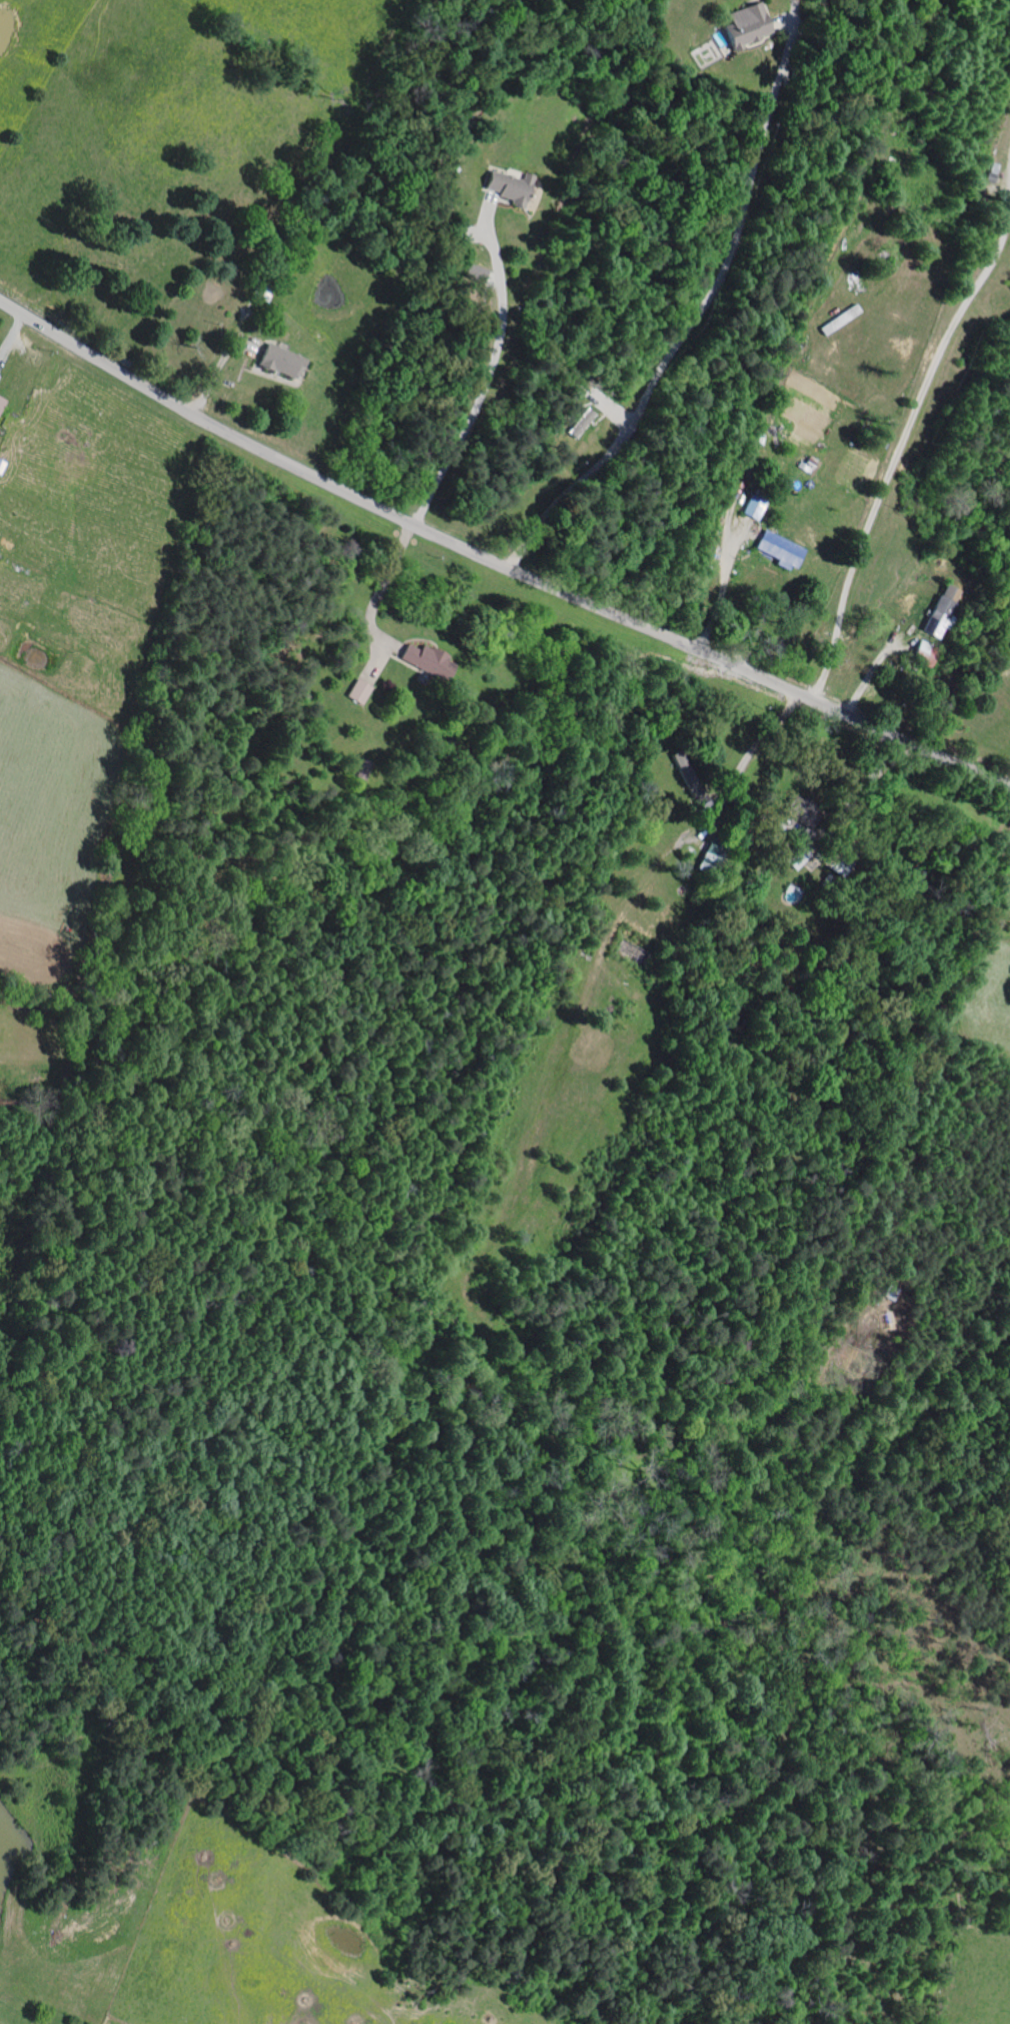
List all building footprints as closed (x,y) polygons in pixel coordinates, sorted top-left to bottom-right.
[(725,13),(731,35),(724,37),(727,48),(769,37),(760,3),(725,13)] [(483,193),(525,204),(533,176),(522,173),(520,179),(489,171),(483,193)] [(482,284),(487,270),(468,263),(462,277),(482,284)] [(255,363),(291,382),(302,360),(266,342),(255,363)] [(0,396),(0,416),(8,400),(0,396)] [(574,440),(596,416),(587,408),(566,433),(574,440)] [(747,512),(762,512),(762,495),(747,495),(747,512)] [(754,549),(794,569),(803,550),(763,530),(754,549)] [(962,591),(944,583),(923,632),(941,640),(962,591)] [(443,684),(453,665),(445,661),(447,658),(423,643),(419,650),(407,643),(398,657),(443,684)] [(370,687),(356,679),(345,697),(360,706),(370,687)]
